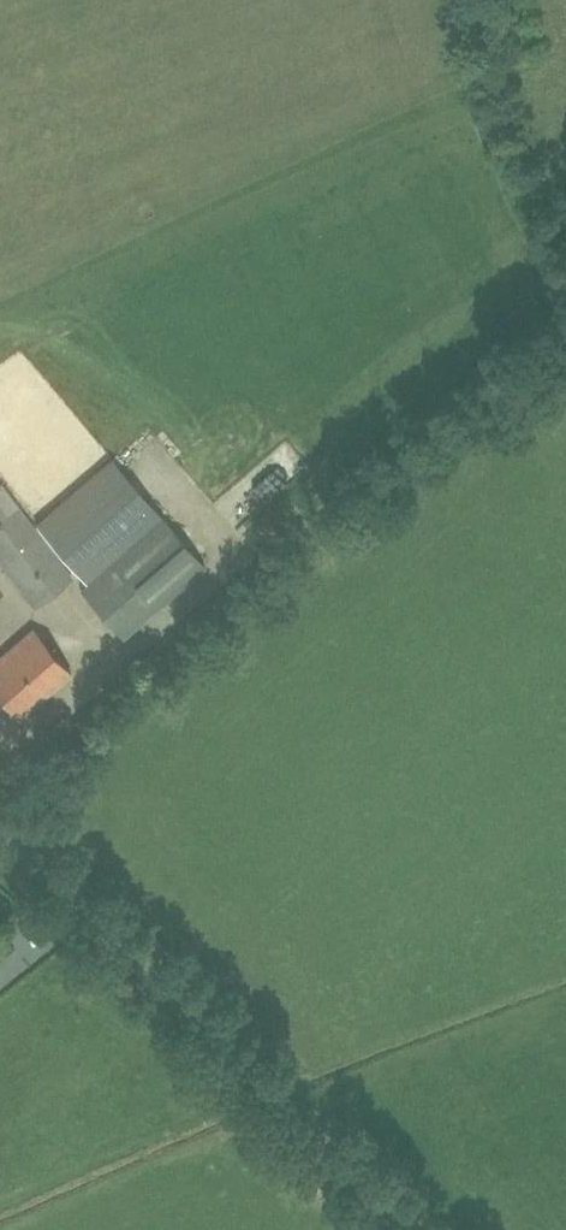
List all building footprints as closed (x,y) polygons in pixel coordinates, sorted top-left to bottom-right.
[(114,461),(37,526),(85,584),(80,588),(122,638),(204,568),(114,461)] [(34,606),(71,578),(0,485),(0,561),(34,606)] [(0,658),(0,697),(18,718),(70,674),(33,630),(0,658)]
